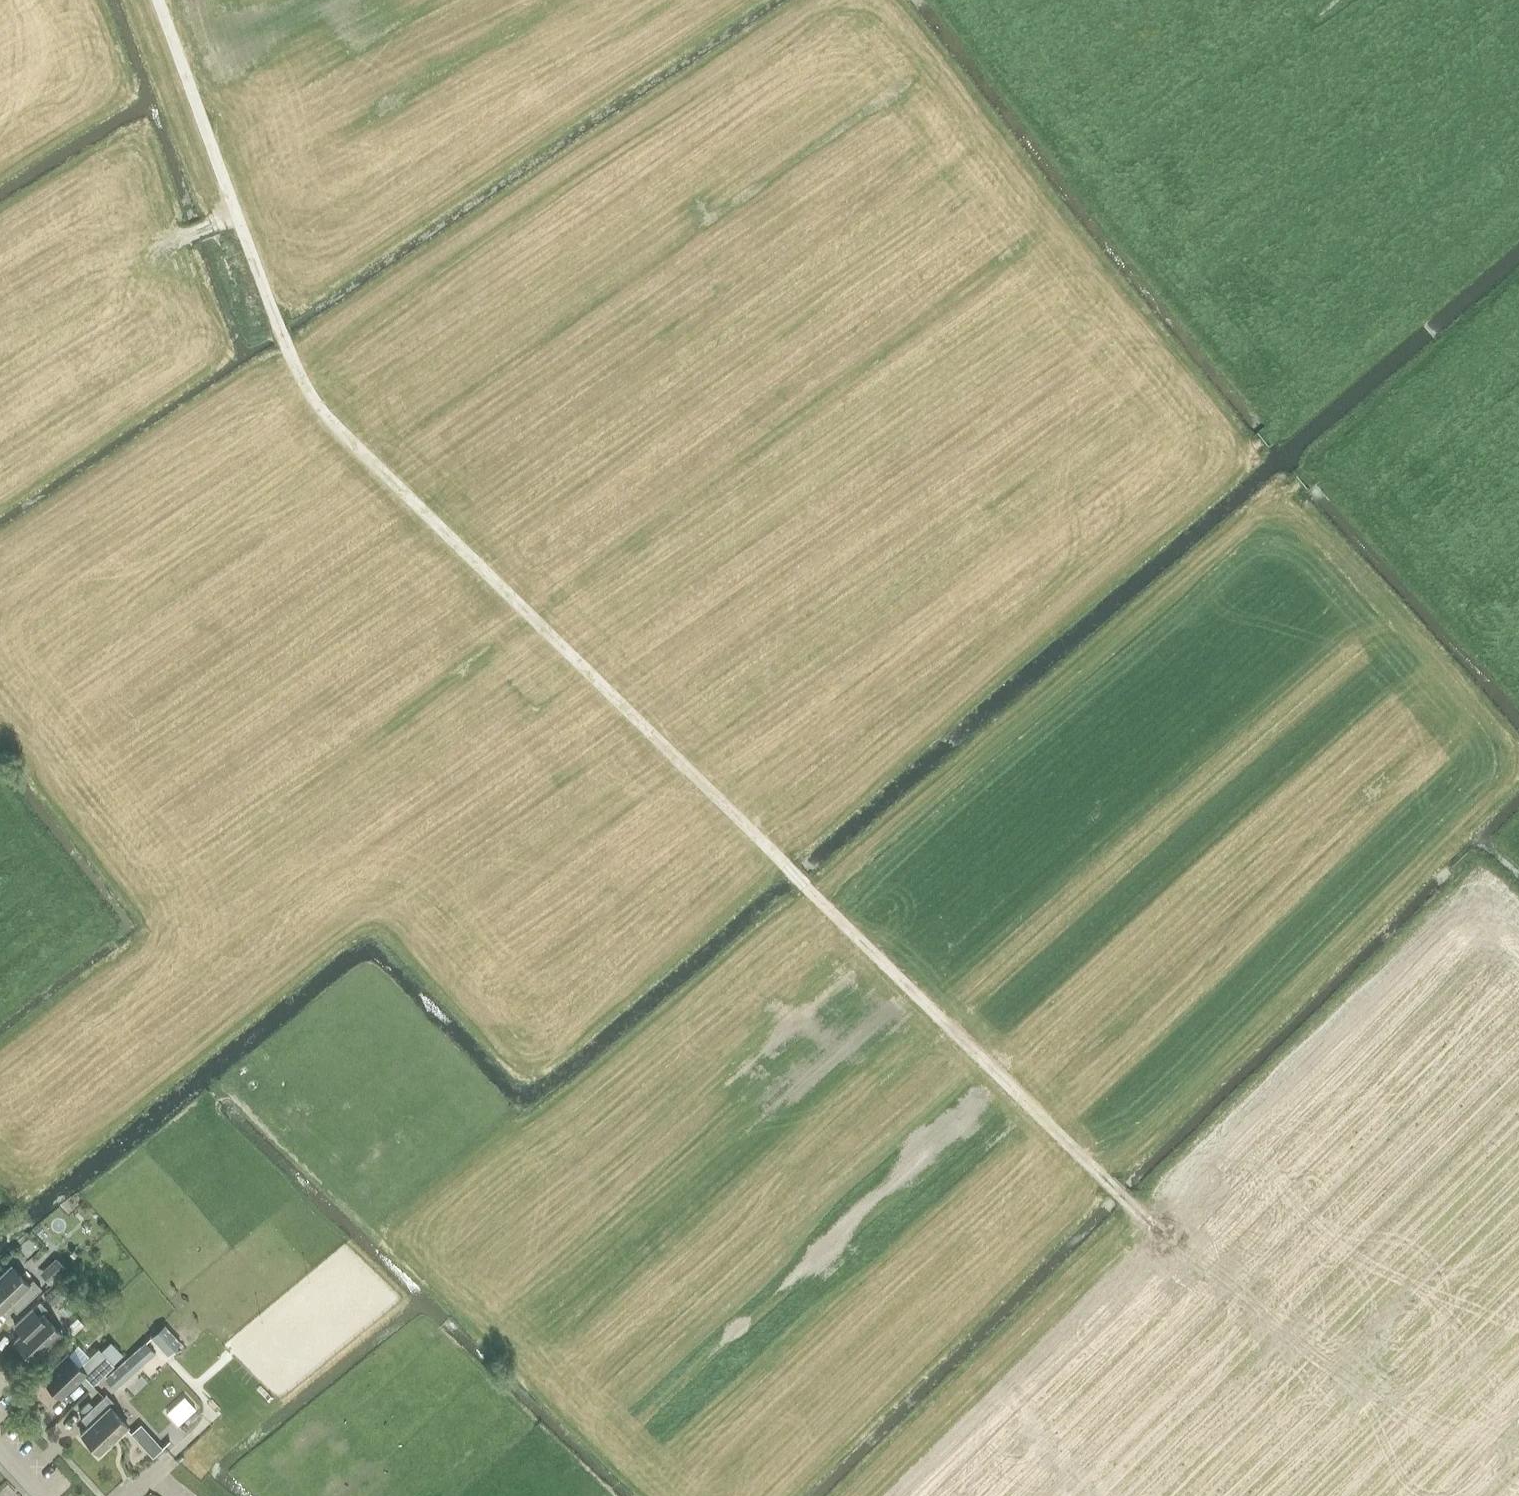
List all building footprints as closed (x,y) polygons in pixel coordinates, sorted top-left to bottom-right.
[(67,1268),(56,1257),(40,1272),(50,1283),(67,1268)] [(42,1288),(33,1279),(29,1283),(11,1265),(0,1276),(0,1311),(1,1312),(9,1304),(16,1312),(42,1288)] [(64,1293),(57,1284),(45,1295),(52,1304),(64,1293)] [(33,1360),(62,1333),(44,1314),(49,1310),(40,1301),(15,1325),(23,1333),(15,1341),(33,1360)] [(181,1343),(165,1325),(152,1337),(168,1355),(181,1343)] [(156,1353),(145,1342),(105,1378),(115,1389),(156,1353)] [(89,1388),(105,1373),(95,1362),(85,1372),(68,1354),(43,1378),(61,1397),(80,1379),(89,1388)] [(99,1453),(128,1426),(111,1407),(115,1403),(106,1394),(81,1418),(89,1426),(81,1434),(99,1453)] [(131,1433),(139,1441),(149,1432),(142,1423),(131,1433)]
